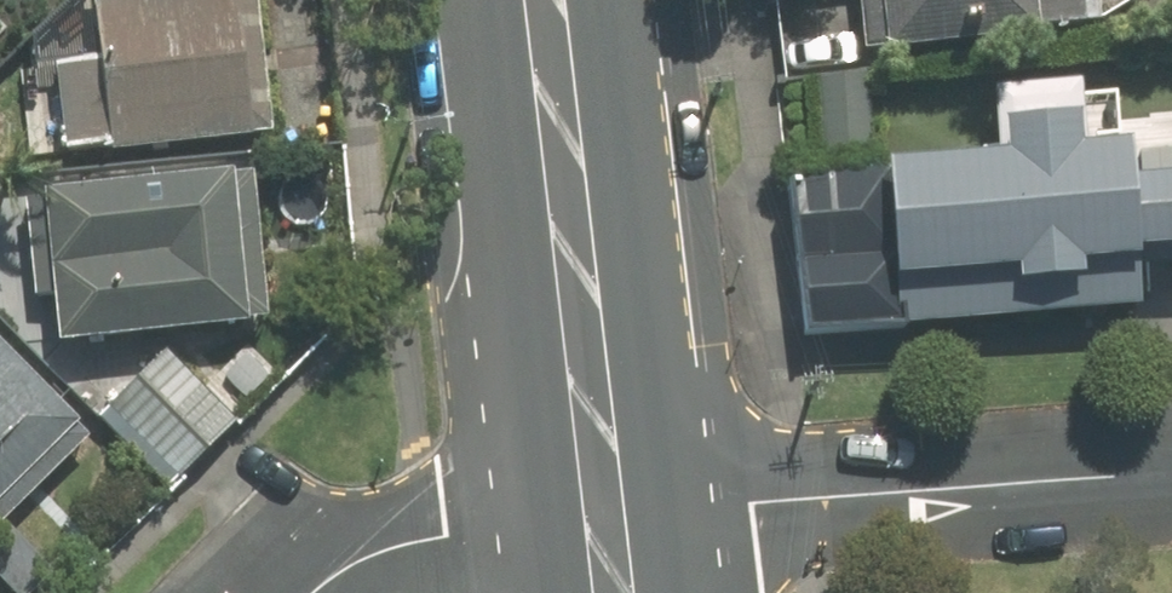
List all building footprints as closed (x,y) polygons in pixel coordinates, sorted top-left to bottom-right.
[(55,27),(60,158),(273,150),(267,0),(93,0),(94,26),(55,27)] [(1096,49),(1094,0),(855,0),(858,61),(1096,49)] [(1171,264),(1171,190),(1127,193),(1125,165),(1081,168),(1079,127),(1003,132),(1006,172),(875,180),(885,340),(1141,325),(1137,266),(1171,264)] [(252,175),(24,198),(41,358),(269,334),(252,175)] [(875,180),(789,187),(804,349),(885,340),(875,180)] [(90,433),(0,346),(0,526),(90,433)] [(241,416),(170,351),(107,420),(178,485),(241,416)]
